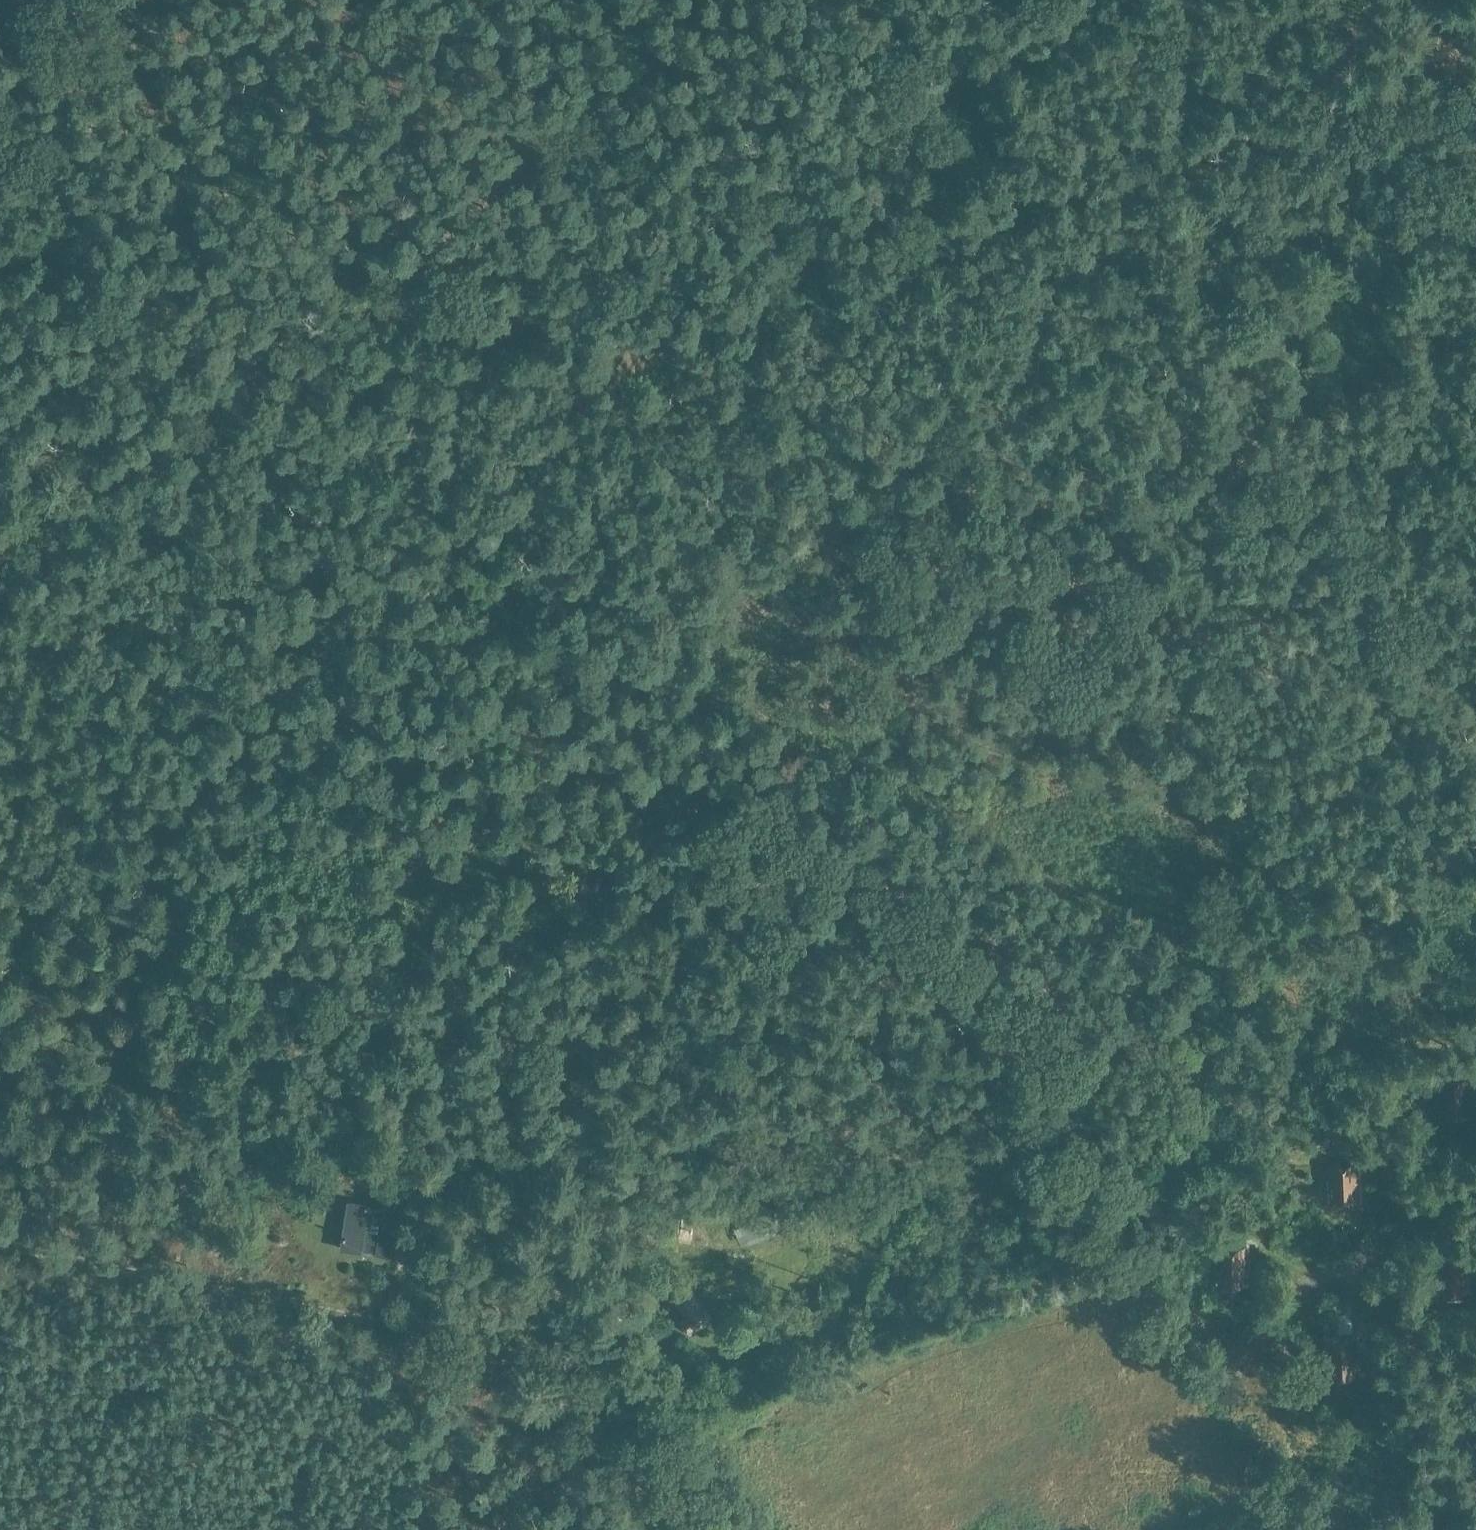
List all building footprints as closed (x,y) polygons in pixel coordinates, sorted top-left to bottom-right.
[(1329,1163),(1331,1201),(1331,1202),(1361,1201),(1359,1162),(1329,1163)] [(345,1222),(341,1247),(389,1255),(397,1210),(382,1207),(381,1209),(368,1207),(368,1206),(353,1203),(350,1223),(345,1222)] [(750,1220),(734,1227),(738,1237),(754,1231),(750,1220)] [(1219,1247),(1221,1281),(1221,1284),(1249,1283),(1246,1246),(1219,1247)] [(1443,1296),(1469,1295),(1470,1295),(1468,1255),(1441,1256),(1443,1296)] [(710,1314),(699,1301),(698,1303),(689,1292),(677,1303),(685,1312),(679,1317),(690,1330),(710,1314)] [(1331,1377),(1358,1376),(1357,1338),(1329,1339),(1331,1377)]
